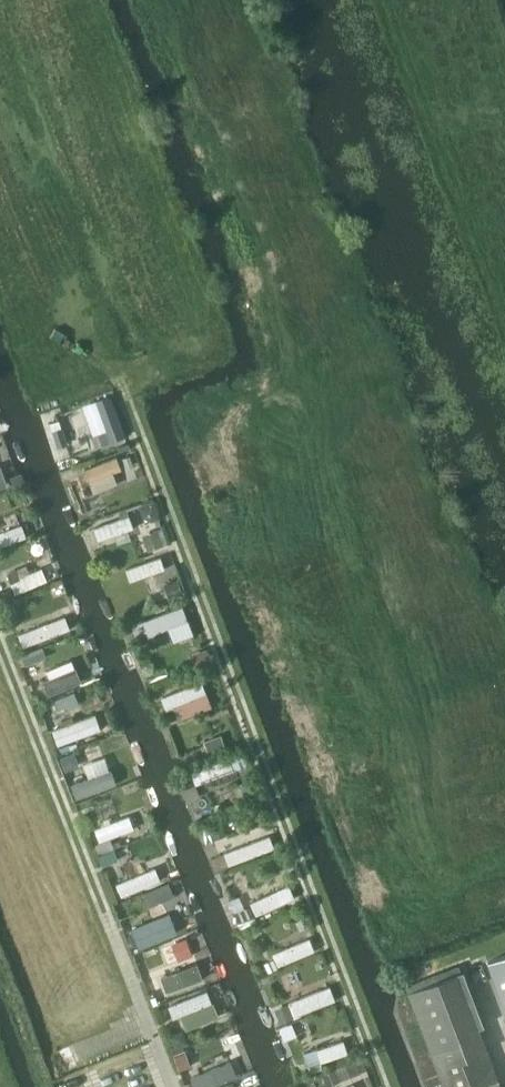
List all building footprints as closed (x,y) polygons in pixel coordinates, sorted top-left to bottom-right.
[(112,396),(96,401),(111,443),(127,437),(112,396)] [(67,443),(62,428),(53,431),(58,446),(67,443)] [(84,467),(88,479),(122,467),(118,455),(84,467)] [(92,526),(96,539),(132,527),(128,513),(92,526)] [(0,530),(0,546),(28,536),(23,522),(0,530)] [(163,531),(145,538),(149,549),(167,542),(163,531)] [(126,566),(130,579),(165,567),(160,554),(126,566)] [(41,565),(9,576),(15,591),(46,580),(41,565)] [(144,619),(149,634),(189,620),(184,605),(144,619)] [(64,616),(18,633),(22,645),(69,628),(64,616)] [(36,662),(33,652),(23,655),(26,665),(36,662)] [(77,666),(42,679),(47,692),(81,679),(77,666)] [(172,703),(177,718),(212,706),(207,690),(172,703)] [(95,713),(53,728),(58,743),(100,728),(95,713)] [(189,767),(195,782),(245,765),(239,749),(189,767)] [(78,764),(74,753),(61,758),(66,769),(78,764)] [(110,768),(73,781),(78,795),(115,782),(110,768)] [(129,813),(94,826),(99,840),(134,828),(129,813)] [(222,851),(227,863),(274,847),(269,834),(222,851)] [(155,867),(116,881),(121,894),(159,881),(155,867)] [(250,898),(255,912),(295,898),(290,884),(250,898)] [(149,907),(162,901),(157,887),(143,893),(149,907)] [(132,926),(139,946),(178,932),(171,913),(132,926)] [(272,949),(277,964),(315,951),(310,936),(272,949)] [(190,950),(185,937),(169,944),(175,956),(190,950)] [(489,962),(504,1003),(504,956),(489,962)] [(161,974),(166,989),(203,976),(197,961),(161,974)] [(409,993),(429,1047),(444,1086),(500,1086),(477,1028),(484,1026),(464,972),(409,993)] [(286,999),(292,1014),(334,999),(329,984),(286,999)] [(181,1013),(186,1026),(218,1015),(213,1001),(181,1013)] [(317,1048),(321,1060),(349,1050),(345,1038),(317,1048)] [(192,1075),(196,1086),(201,1086),(238,1074),(233,1060),(192,1075)] [(360,1072),(355,1061),(337,1069),(341,1080),(360,1072)]
